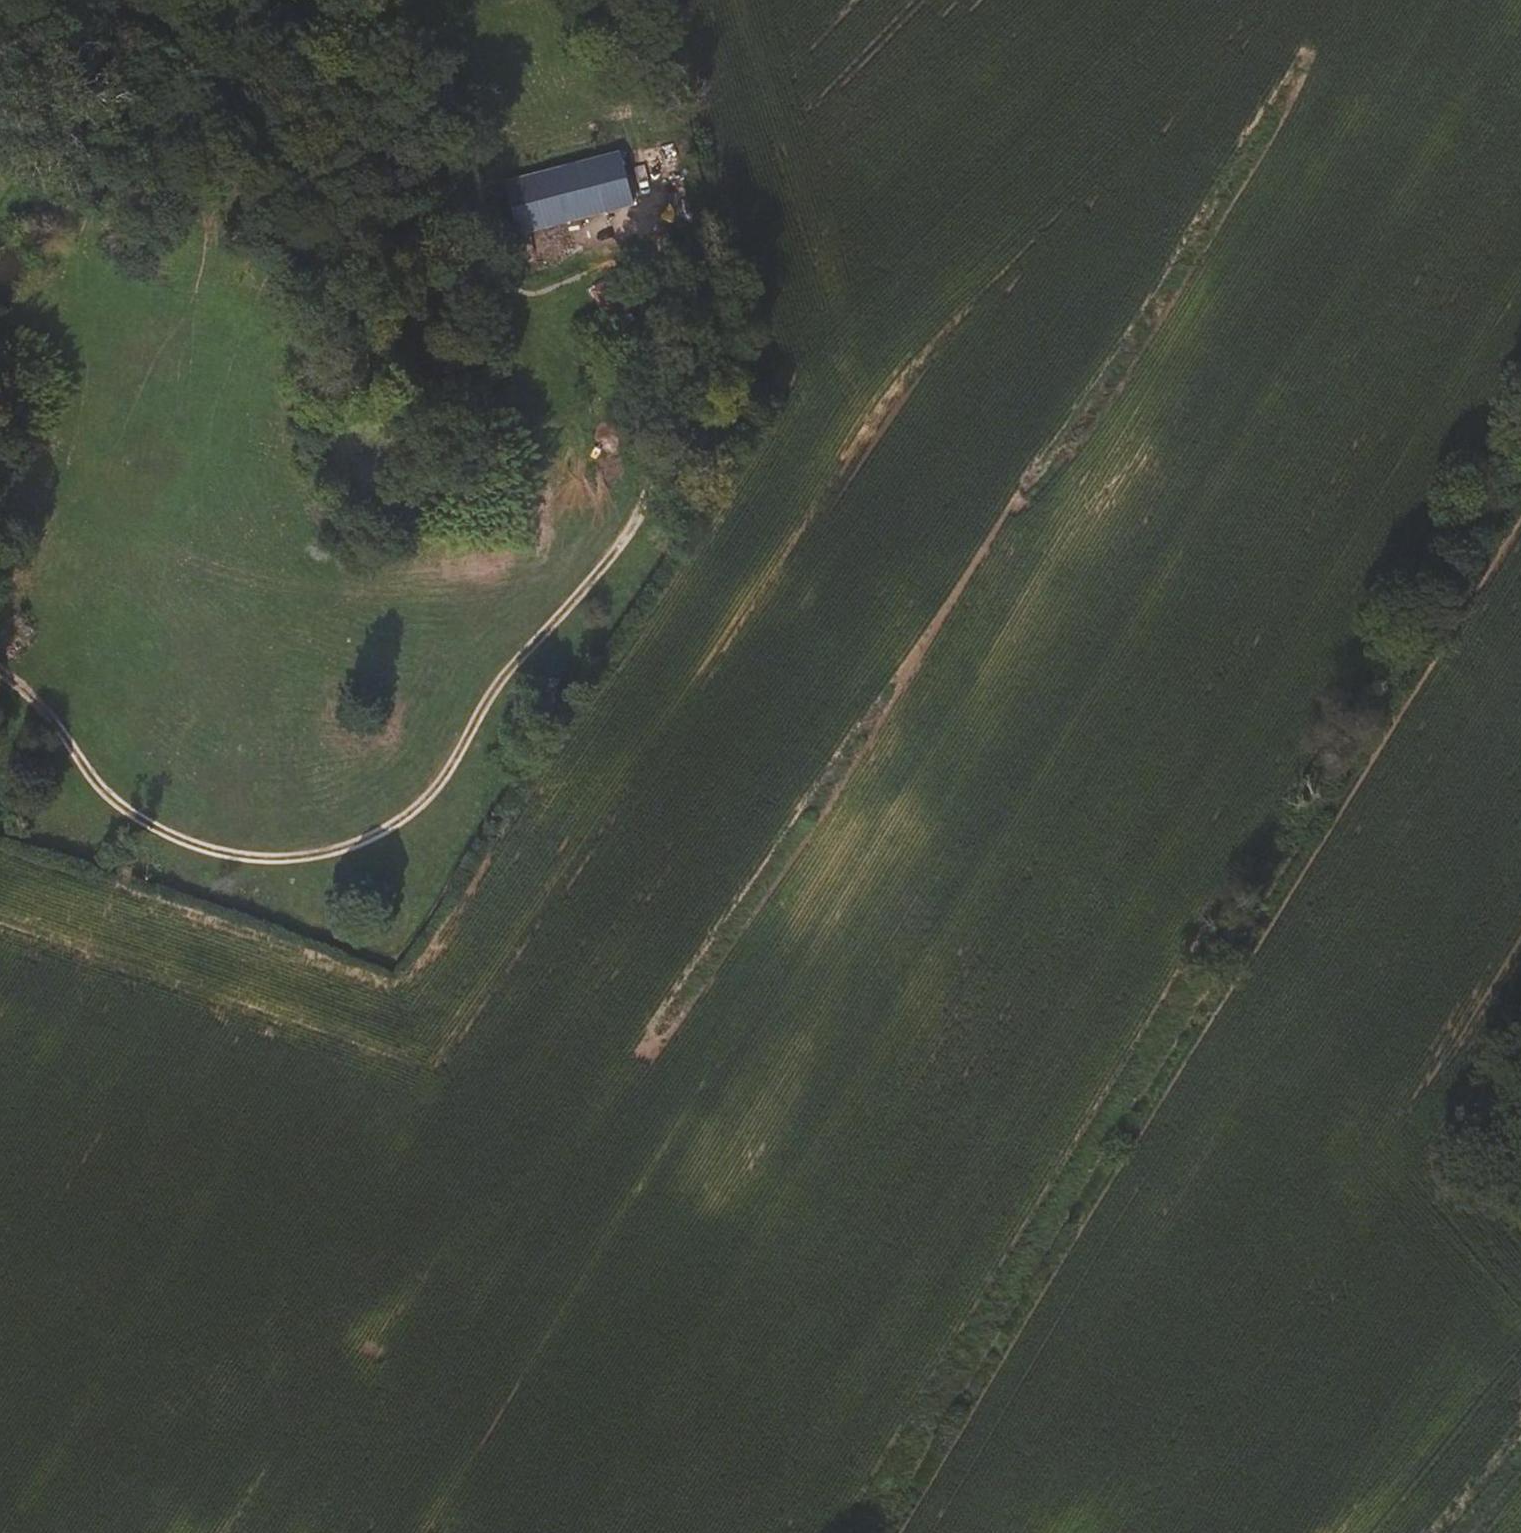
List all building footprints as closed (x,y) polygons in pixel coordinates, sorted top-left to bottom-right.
[(668,1440),(652,1430),(646,1441),(662,1451),(668,1440)]
